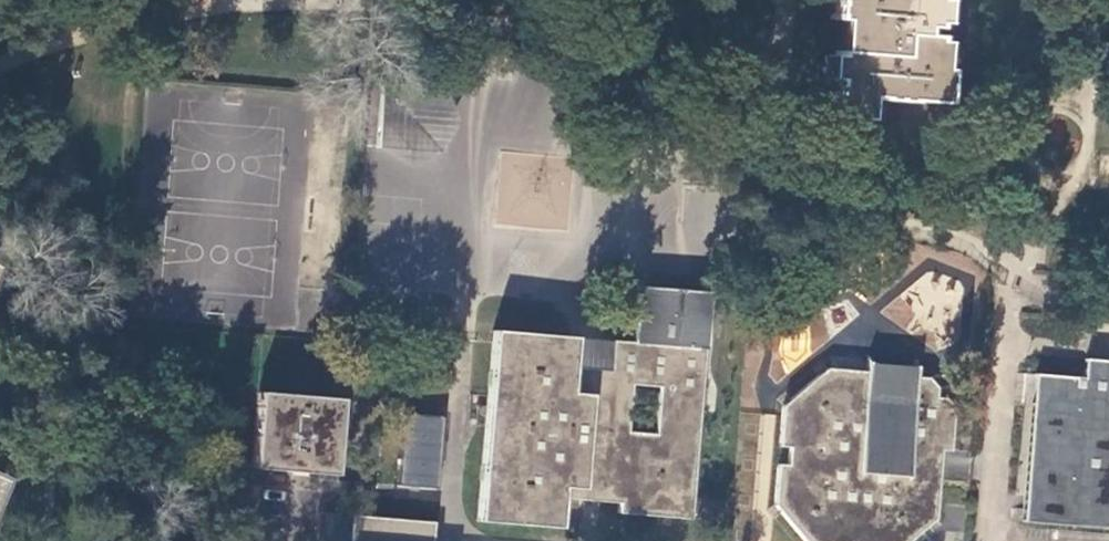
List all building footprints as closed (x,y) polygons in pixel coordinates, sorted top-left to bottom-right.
[(830,18),(846,19),(843,53),(834,52),(829,115),(864,119),(866,98),(941,104),(944,71),(930,70),(933,36),(919,35),(920,25),(931,26),(933,0),(832,0),(830,18)] [(445,93),(381,89),(378,152),(441,156),(445,93)] [(633,344),(704,349),(708,293),(637,288),(633,344)] [(704,349),(633,344),(613,342),(611,369),(593,367),(574,365),(576,340),(493,331),(478,520),(559,528),(561,500),(592,504),(618,507),(618,515),(689,523),(704,349)] [(1083,358),(1081,378),(1033,373),(1032,392),(1020,521),(1108,529),(1108,361),(1083,358)] [(935,522),(940,454),(948,455),(952,411),(943,400),(934,399),(934,390),(927,380),(913,379),(913,370),(863,365),(863,373),(821,370),(783,402),(779,445),(790,446),(788,466),(778,465),(775,507),(803,540),(913,540),(935,522)] [(341,400),(259,391),(252,467),(302,472),(333,475),(341,400)] [(438,489),(444,417),(408,414),(401,486),(438,489)] [(431,521),(350,514),(348,540),(429,540),(431,521)]
